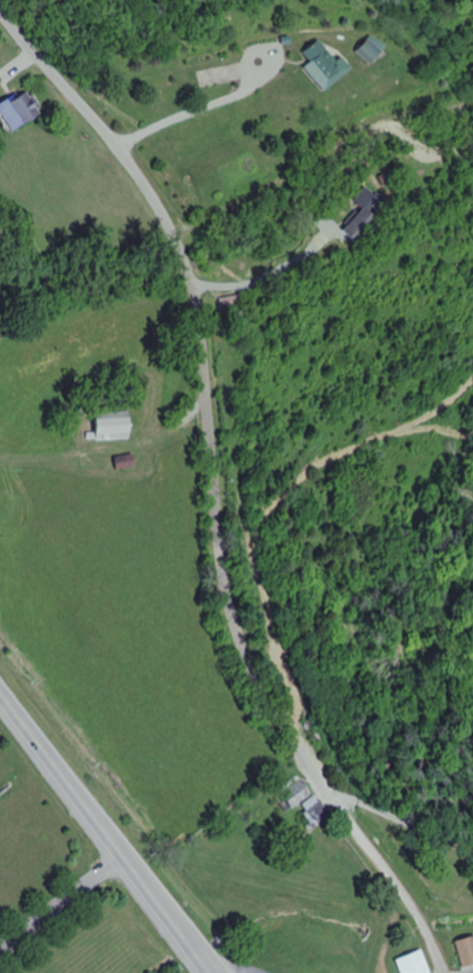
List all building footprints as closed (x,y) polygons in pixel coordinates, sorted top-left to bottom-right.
[(306,56),(313,64),(307,69),(326,92),(350,71),(323,41),(306,56)] [(375,64),(385,55),(372,42),(363,51),(375,64)] [(16,135),(48,113),(32,89),(0,111),(16,135)] [(364,210),(345,232),(360,245),(385,217),(374,207),(381,200),(366,187),(354,201),(364,210)] [(251,312),(248,294),(221,298),(224,316),(251,312)] [(98,440),(132,440),(132,411),(98,411),(98,440)] [(136,469),(136,456),(117,457),(118,470),(136,469)] [(304,804),(318,826),(332,817),(308,780),(285,795),(294,810),(304,804)] [(472,967),(472,938),(459,941),(465,968),(472,967)] [(403,972),(432,972),(426,951),(399,958),(403,972)]
